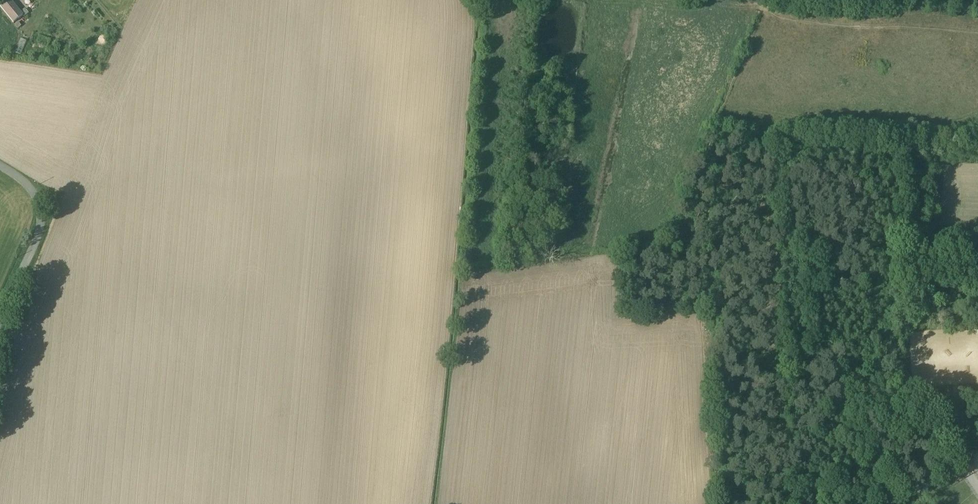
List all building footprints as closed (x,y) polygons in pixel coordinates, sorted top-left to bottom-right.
[(4,11),(13,23),(20,17),(10,6),(4,11)] [(24,8),(20,12),(23,15),(24,17),(29,13),(24,8)]
